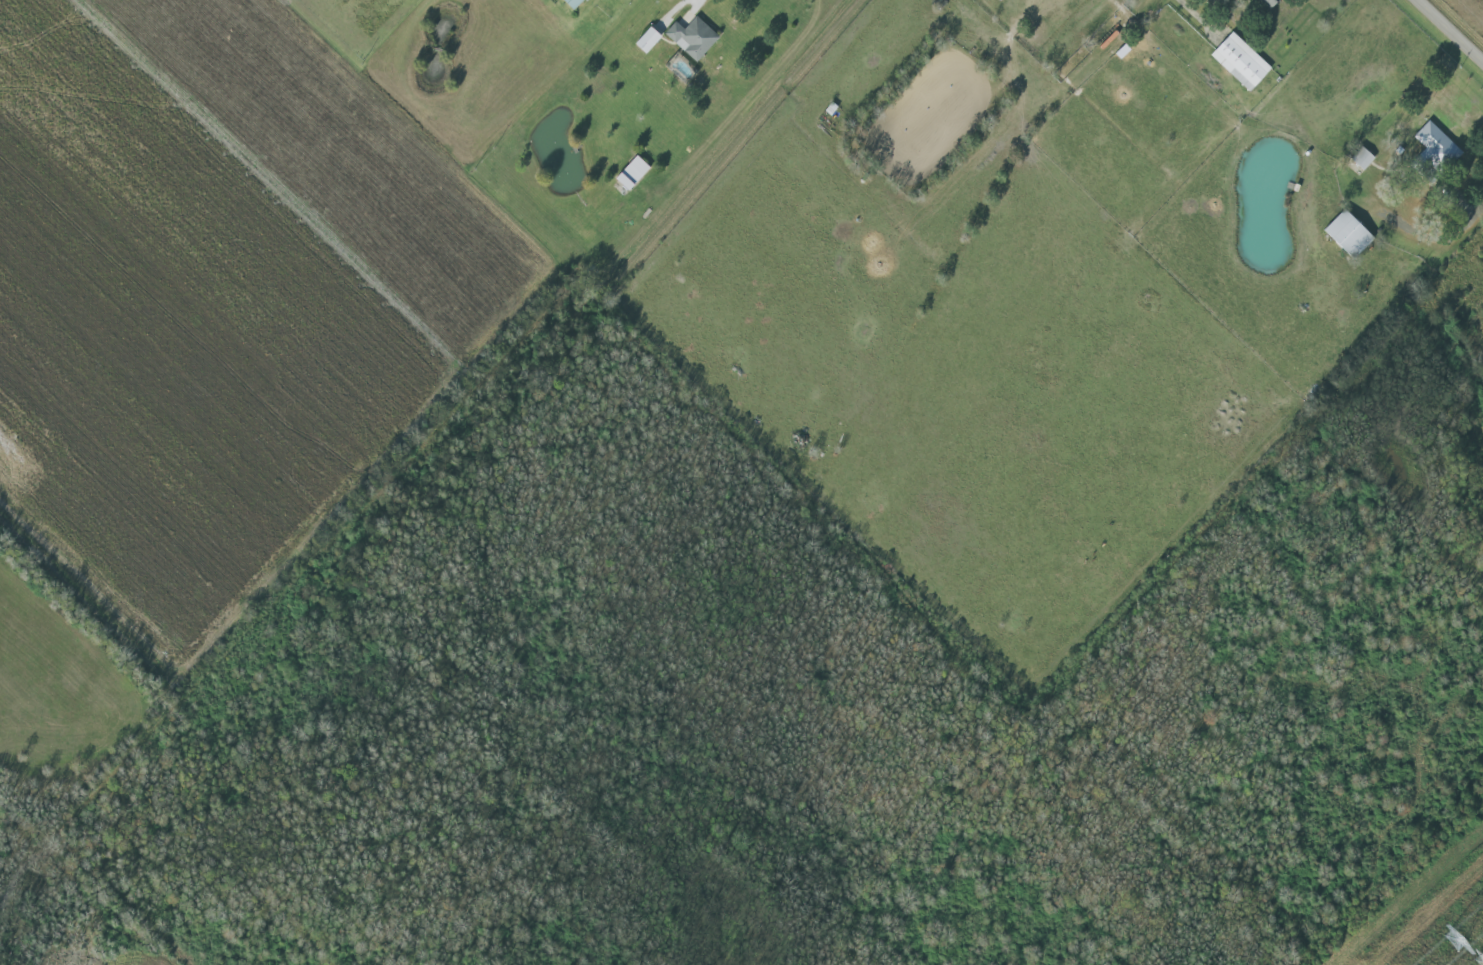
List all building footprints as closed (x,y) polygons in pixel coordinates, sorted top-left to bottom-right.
[(587,0),(567,0),(576,10),(587,0)] [(1263,12),(1274,0),(1249,0),(1263,12)] [(667,33),(698,62),(721,37),(699,16),(687,29),(678,21),(667,33)] [(637,45),(648,55),(665,36),(654,26),(637,45)] [(1269,69),(1230,32),(1207,56),(1246,93),(1269,69)] [(1372,159),(1359,146),(1347,159),(1360,171),(1372,159)] [(632,193),(652,166),(637,155),(618,181),(632,193)] [(1319,232),(1350,260),(1370,238),(1340,210),(1319,232)]
